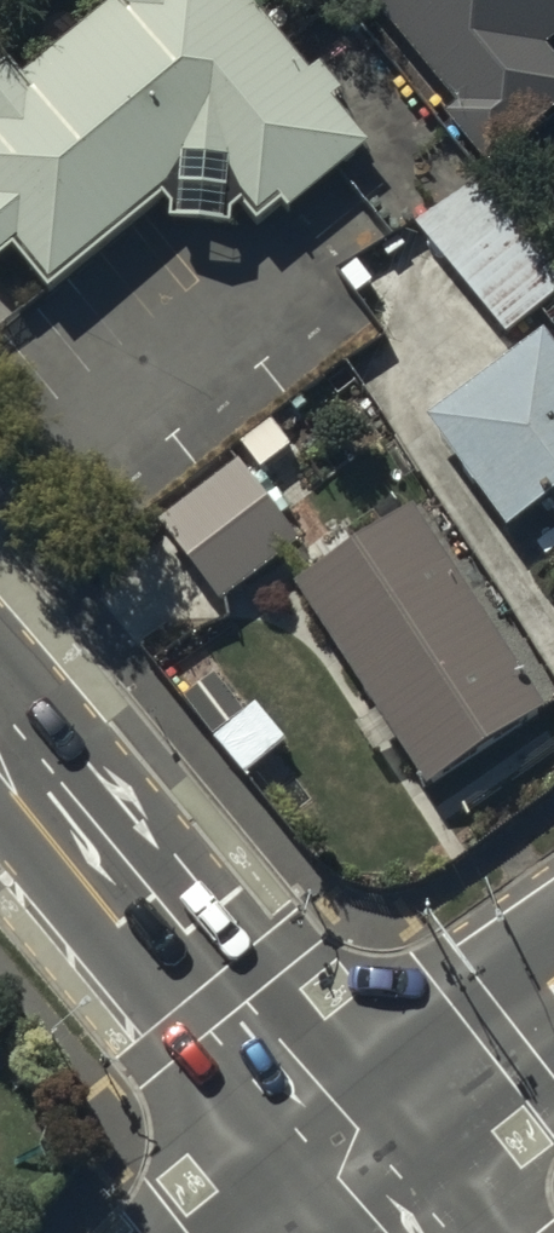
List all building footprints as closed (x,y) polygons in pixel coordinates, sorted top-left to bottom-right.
[(166,202),(177,215),(175,233),(237,239),(234,225),(247,215),(262,233),(286,212),(293,220),(371,154),(332,108),(344,98),(323,74),(315,81),(246,0),(110,0),(116,6),(26,82),(14,68),(0,79),(0,276),(18,261),(50,298),(166,202)] [(463,112),(450,124),(492,174),(553,122),(553,60),(547,52),(553,46),(553,0),(369,0),(463,112)] [(419,218),(507,324),(553,286),(553,268),(475,172),(419,218)] [(547,344),(432,427),(514,541),(553,512),(553,353),(547,344)] [(302,549),(240,469),(162,530),(225,609),(302,549)] [(418,518),(299,596),(432,798),(551,720),(418,518)]
